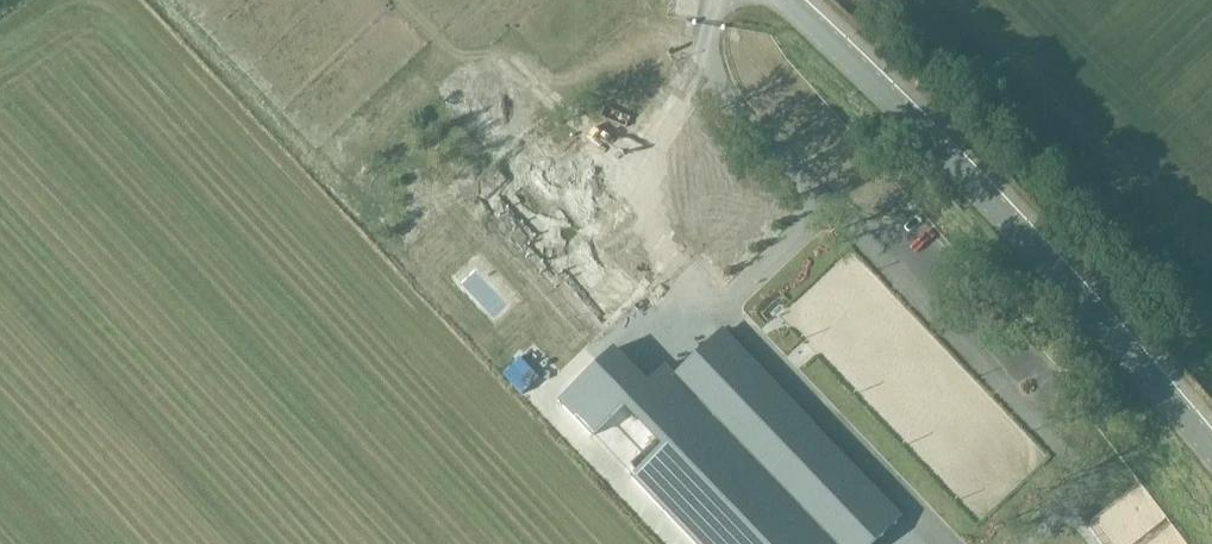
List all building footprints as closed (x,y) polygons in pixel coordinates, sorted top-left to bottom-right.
[(486,196),(561,274),(610,226),(536,148),(486,196)] [(610,260),(567,298),(579,312),(622,274),(610,260)] [(822,385),(886,465),(930,430),(933,427),(973,394),(951,367),(942,361),(899,307),(887,316),(864,352),(822,385)] [(630,477),(695,543),(873,543),(896,522),(717,334),(673,375),(664,366),(646,383),(613,349),(558,401),(591,436),(626,403),(665,444),(630,477)]
